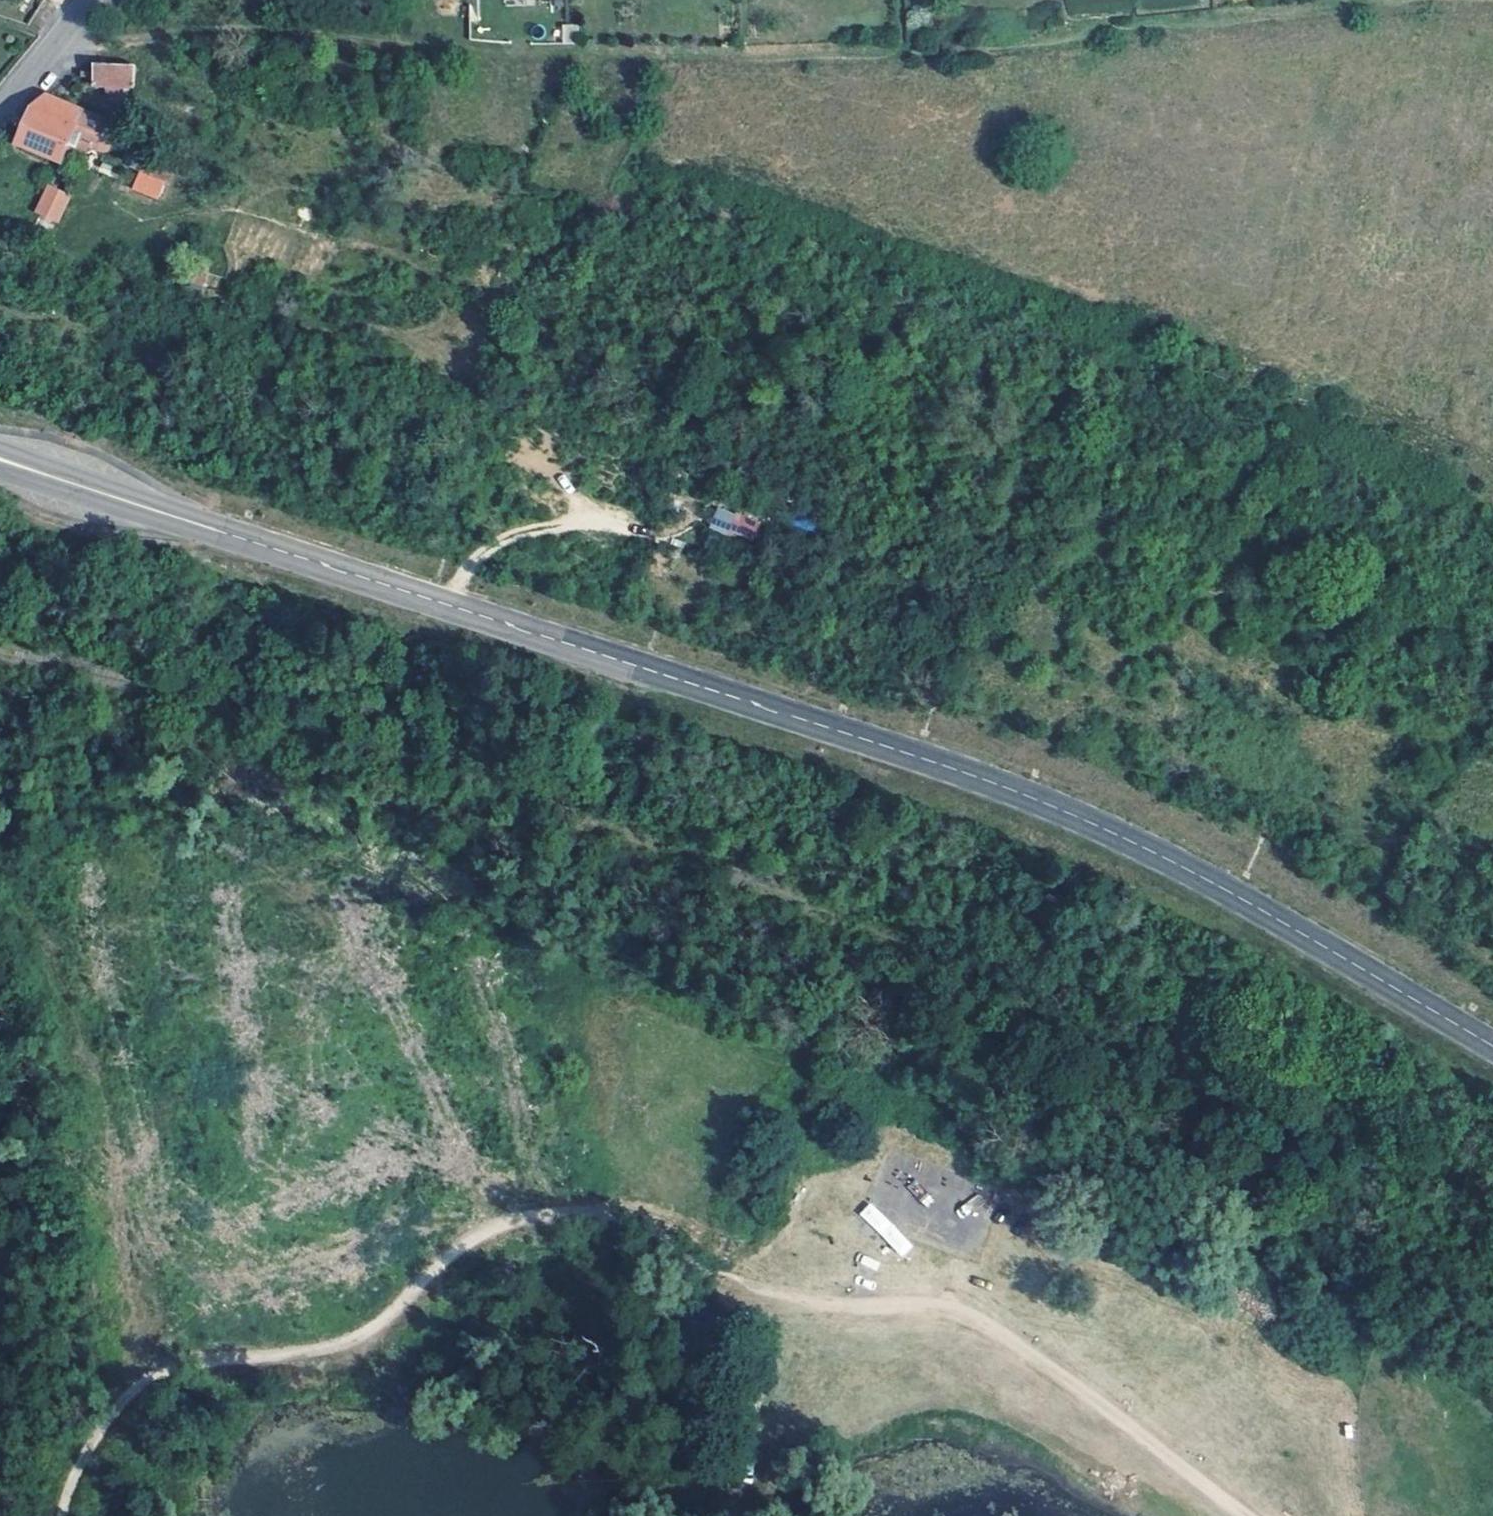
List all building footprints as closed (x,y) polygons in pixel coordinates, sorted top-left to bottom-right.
[(135,88),(136,63),(96,63),(95,64),(95,86),(112,87),(112,93),(124,93),(125,87),(135,88)] [(82,108),(49,93),(32,107),(17,144),(61,162),(66,151),(82,157),(87,145),(96,150),(97,147),(105,151),(117,146),(122,142),(122,135),(116,122),(108,119),(110,117),(82,108)] [(175,139),(162,134),(147,179),(160,183),(175,139)] [(32,212),(57,224),(72,195),(47,183),(32,212)] [(709,529),(754,542),(761,519),(715,506),(709,529)] [(900,1257),(913,1246),(872,1200),(859,1211),(900,1257)]
